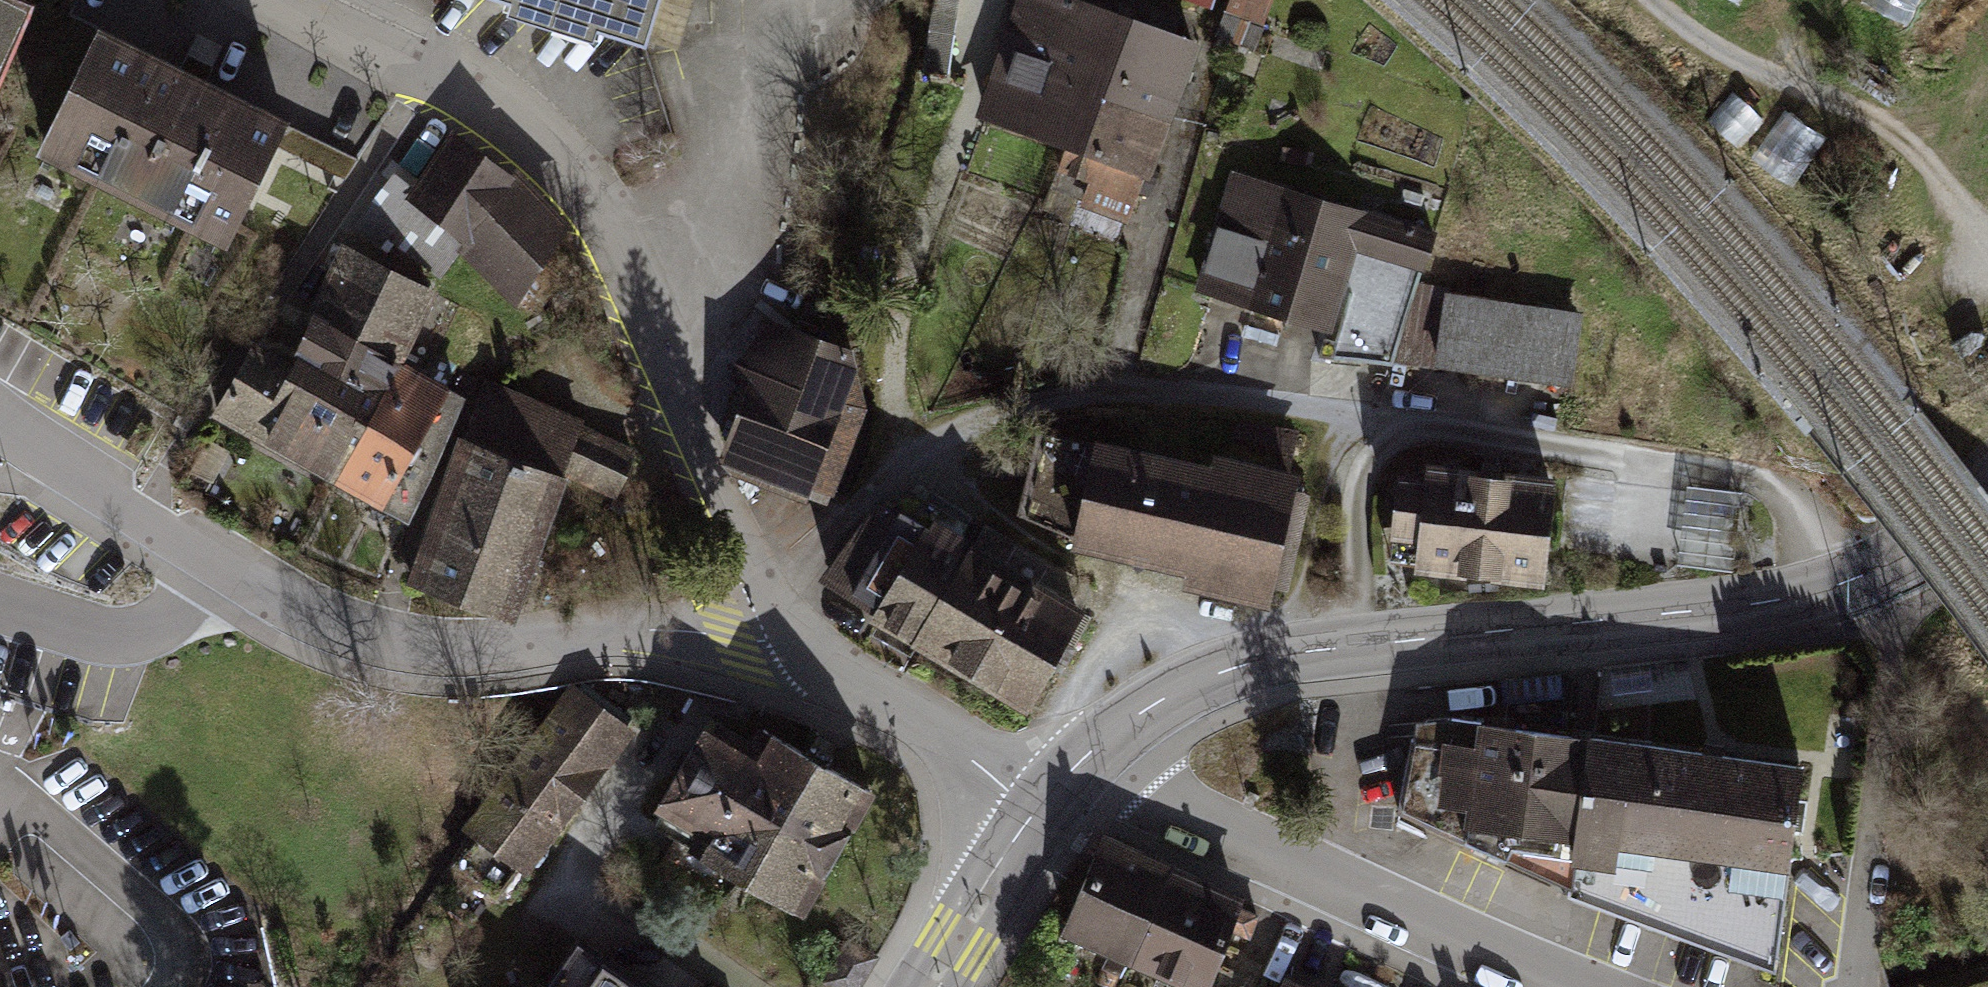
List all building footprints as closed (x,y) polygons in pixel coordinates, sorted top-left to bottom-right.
[(32,7),(15,0),(0,0),(0,79),(32,7)] [(511,1),(507,13),(594,40),(597,28),(646,43),(659,0),(507,0),(511,1)] [(1070,0),(1016,0),(971,118),(1068,155),(1051,200),(1130,230),(1199,49),(1070,0)] [(1211,13),(1215,0),(1169,0),(1211,13)] [(1865,3),(1908,25),(1921,0),(1867,0),(1865,3)] [(285,131),(98,39),(42,152),(230,243),(285,131)] [(515,179),(452,134),(403,201),(464,246),(459,254),(515,311),(571,228),(515,179)] [(1439,234),(1228,176),(1194,297),(1335,336),(1357,256),(1428,276),(1439,234)] [(442,310),(345,259),(307,331),(404,382),(411,367),(442,310)] [(1588,312),(1444,293),(1435,366),(1578,385),(1588,312)] [(738,482),(805,503),(808,494),(825,499),(861,395),(857,355),(762,316),(735,382),(751,388),(724,453),(738,482)] [(381,425),(404,382),(307,331),(286,376),(381,425)] [(349,489),(381,425),(286,376),(253,359),(220,423),(349,489)] [(469,396),(411,367),(404,382),(381,425),(349,489),(407,518),(469,396)] [(586,421),(489,384),(416,578),(516,612),(566,480),(617,498),(640,452),(583,428),(586,421)] [(1309,469),(1093,430),(1071,555),(1287,594),(1309,469)] [(1557,496),(1396,475),(1385,561),(1546,581),(1557,496)] [(1744,495),(1687,488),(1678,568),(1735,574),(1744,495)] [(915,651),(974,552),(881,502),(820,585),(872,618),(868,625),(915,651)] [(1087,618),(974,552),(915,651),(1029,717),(1087,618)] [(608,769),(634,735),(571,688),(463,831),(526,878),(555,840),(608,769)] [(1569,878),(1587,721),(1474,711),(1445,711),(1413,716),(1396,803),(1569,878)] [(1780,745),(1587,721),(1569,878),(1768,960),(1780,745)] [(773,738),(759,763),(706,732),(651,826),(703,856),(698,865),(805,926),(879,798),(773,738)] [(1167,866),(1101,838),(1063,928),(1130,955),(1167,866)] [(1239,896),(1167,866),(1130,955),(1202,984),(1239,896)] [(569,949),(542,986),(624,986),(569,949)]
